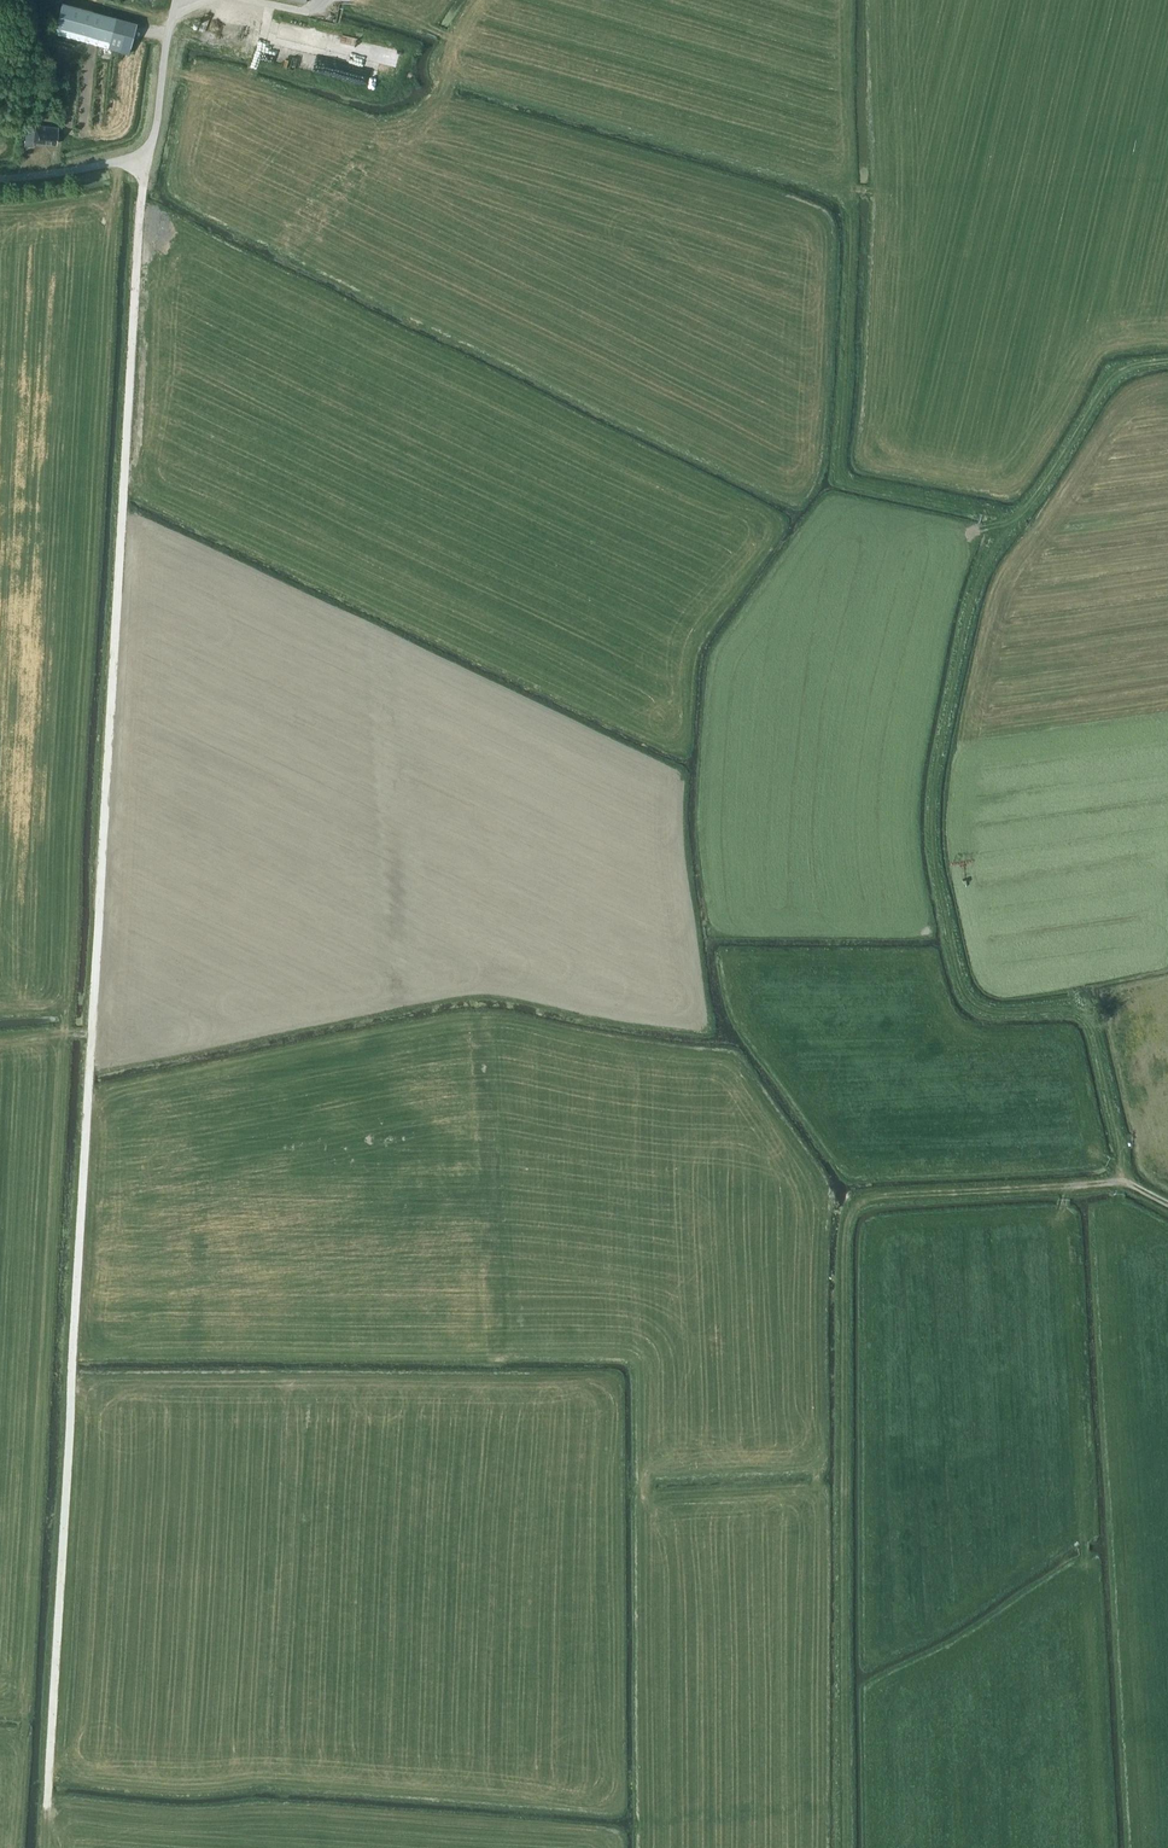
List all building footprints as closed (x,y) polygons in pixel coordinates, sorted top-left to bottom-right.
[(61,1),(53,32),(131,52),(139,22),(61,1)] [(49,91),(58,93),(58,85),(50,84),(49,91)] [(35,124),(34,130),(26,130),(24,145),(33,146),(34,141),(56,143),(58,127),(35,124)]
